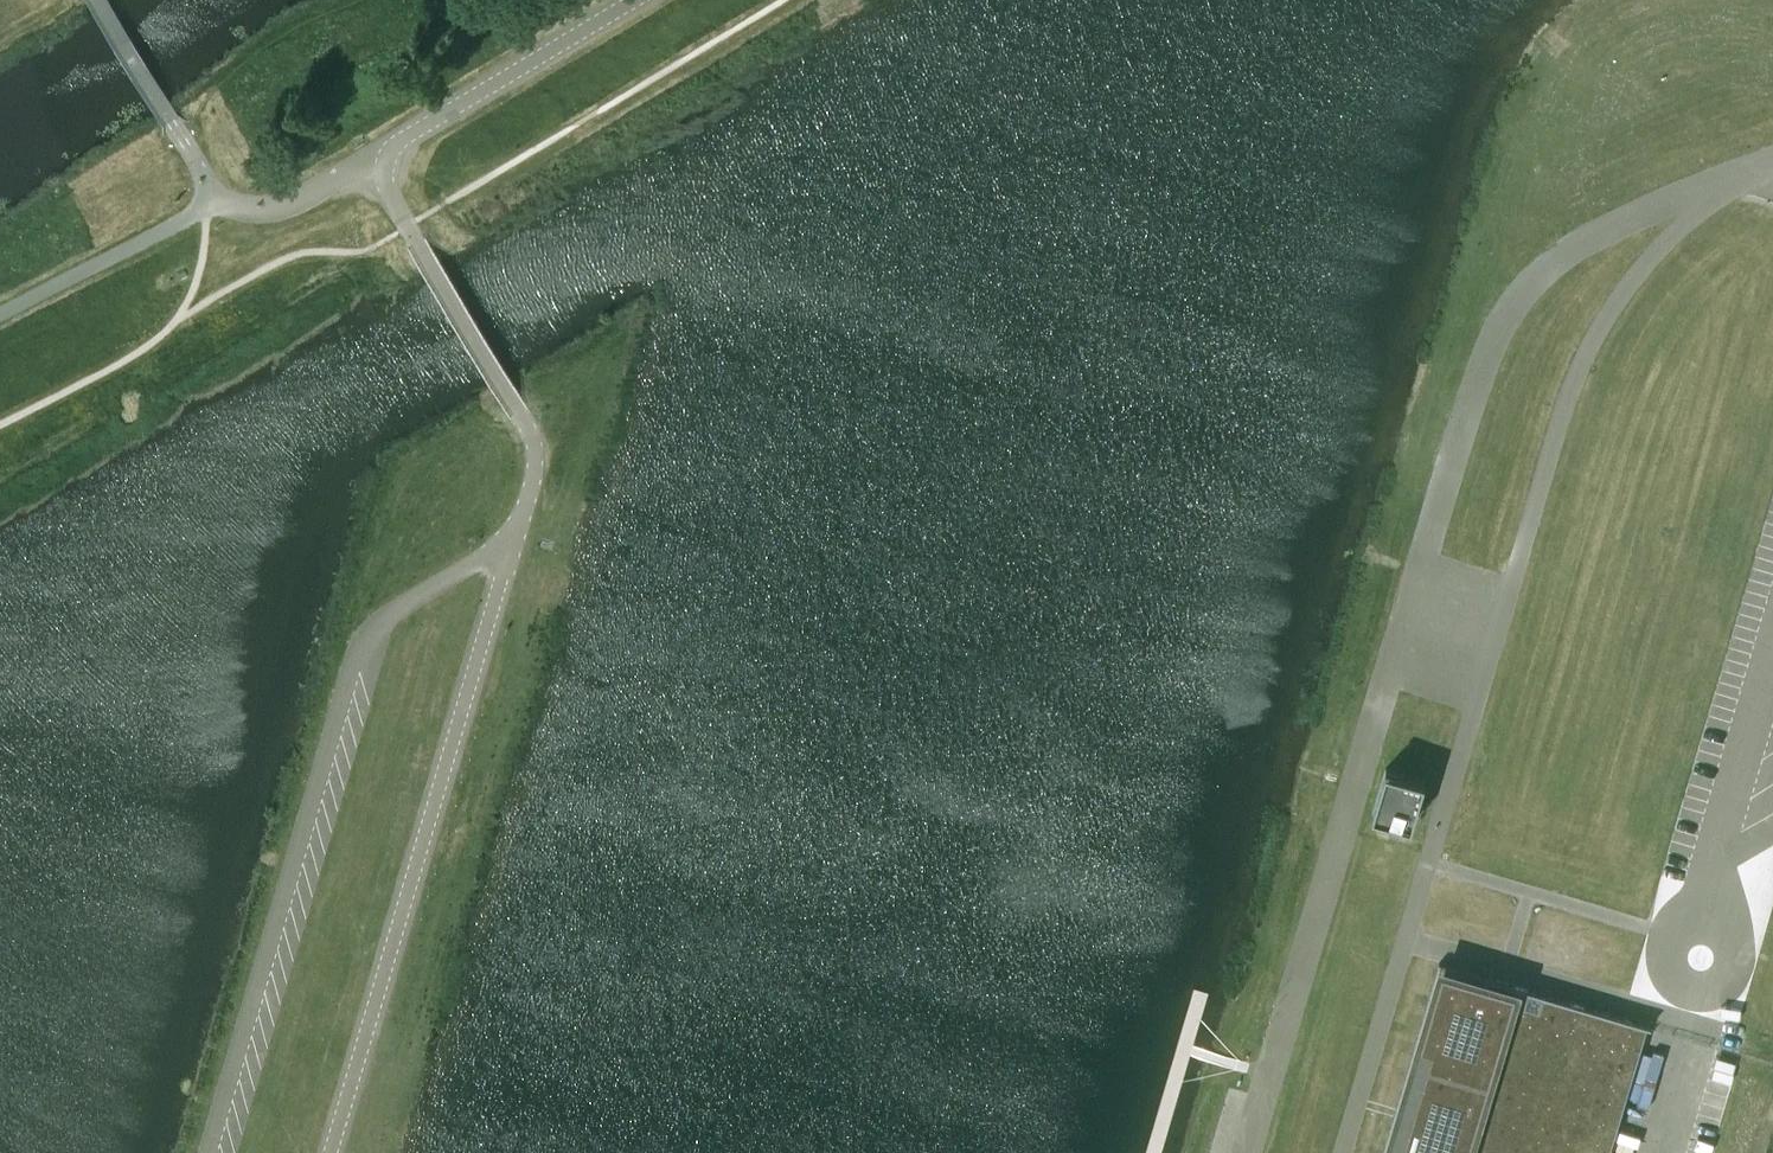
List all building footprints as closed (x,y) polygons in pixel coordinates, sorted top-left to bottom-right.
[(1411,824),(1424,779),(1385,767),(1372,812),(1411,824)] [(1382,1152),(1608,1152),(1646,1023),(1438,961),(1382,1152)]
